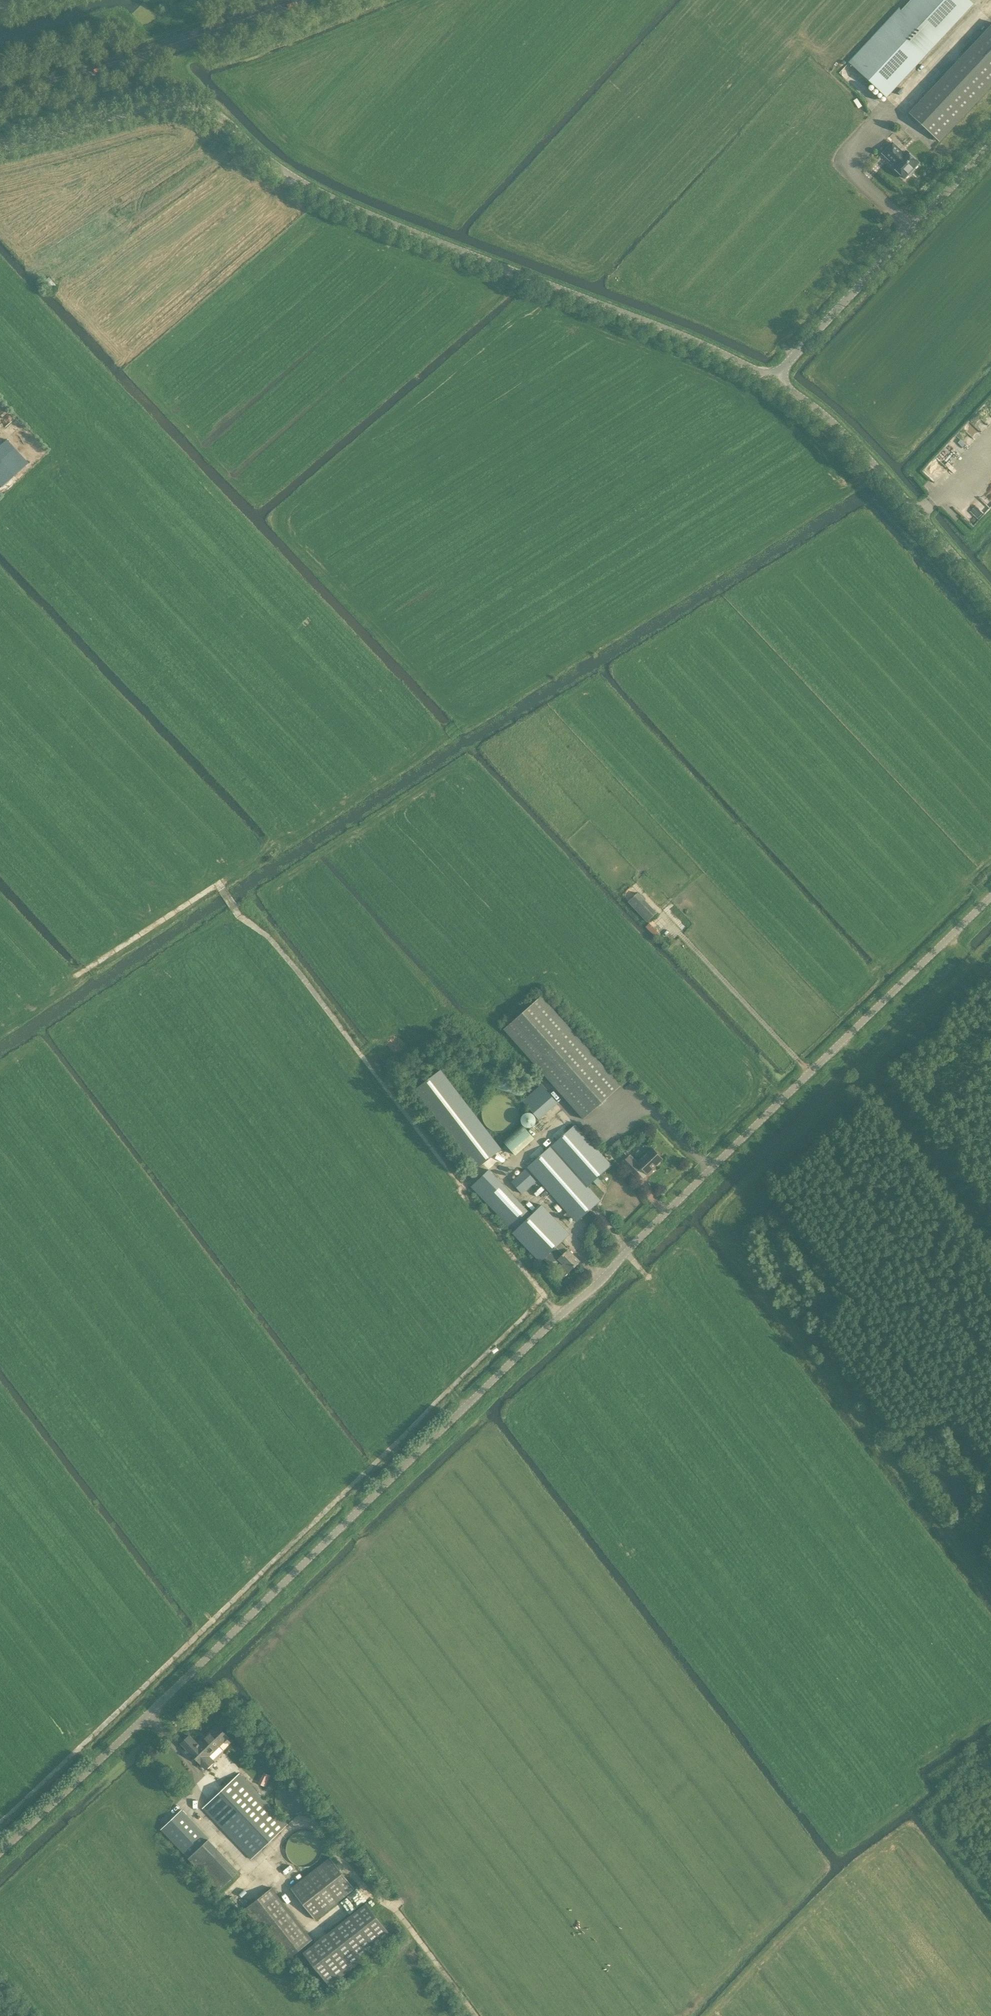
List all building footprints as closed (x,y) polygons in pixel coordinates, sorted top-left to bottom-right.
[(851,65),(886,97),(973,4),(969,0),(912,0),(901,11),(851,65)] [(851,65),(901,11),(899,8),(848,62),(851,65)] [(909,114),(939,142),(990,86),(990,26),(909,114)] [(892,143),(882,153),(894,164),(892,166),(905,178),(918,163),(906,151),(904,154),(892,143)] [(49,278),(44,281),(51,290),(55,286),(49,278)] [(637,892),(628,902),(647,922),(657,912),(637,892)] [(541,996),(504,1029),(583,1119),(621,1085),(541,996)] [(451,1085),(451,1086),(451,1087),(452,1087),(452,1088),(452,1089),(452,1090),(452,1091),(453,1092),(453,1093),(454,1094),(454,1095),(455,1096),(455,1097),(456,1097),(456,1098),(457,1098),(457,1099),(458,1099),(459,1100),(460,1101),(461,1101),(461,1102),(462,1102),(463,1102),(464,1103),(465,1103),(466,1103),(467,1103),(468,1103),(469,1104),(470,1104),(471,1104),(472,1103),(473,1103),(474,1103),(475,1103),(476,1103),(476,1102),(477,1102),(478,1102),(479,1101),(480,1101),(480,1100),(481,1100),(482,1099),(483,1098),(484,1098),(484,1097),(485,1096),(485,1095),(486,1095),(486,1094),(487,1093),(487,1092),(487,1091),(488,1091),(488,1090),(488,1089),(488,1088),(488,1087),(488,1086),(488,1085),(488,1084),(488,1083),(488,1082),(488,1081),(488,1080),(487,1079),(487,1078),(487,1077),(486,1077),(486,1076),(486,1075),(485,1075),(485,1074),(484,1074),(484,1073),(483,1072),(482,1071),(481,1070),(480,1070),(480,1069),(479,1069),(478,1068),(477,1068),(476,1068),(476,1067),(475,1067),(474,1067),(473,1067),(472,1067),(471,1067),(470,1067),(469,1067),(468,1067),(467,1067),(466,1067),(465,1067),(464,1067),(464,1068),(463,1068),(462,1068),(461,1069),(460,1069),(460,1070),(459,1070),(458,1071),(457,1071),(457,1072),(456,1072),(456,1073),(455,1073),(455,1074),(455,1075),(454,1075),(454,1076),(453,1077),(453,1078),(453,1079),(452,1079),(452,1080),(452,1081),(452,1082),(452,1083),(451,1083),(451,1084),(451,1085)] [(499,1072),(495,1087),(522,1096),(527,1081),(516,1077),(499,1072)] [(542,1084),(523,1100),(539,1118),(557,1102),(542,1084)] [(516,1115),(516,1112),(516,1109),(515,1106),(514,1103),(512,1100),(509,1098),(506,1096),(503,1095),(500,1094),(496,1095),(492,1096),(489,1097),(487,1099),(484,1102),(483,1105),(482,1108),(481,1112),(482,1115),(483,1119),(484,1122),(486,1124),(489,1126),(492,1128),(498,1129),(501,1129),(505,1128),(508,1126),(511,1124),(513,1121),(515,1118),(516,1115)] [(521,1119),(521,1120),(521,1121),(521,1122),(522,1123),(523,1124),(523,1125),(524,1126),(525,1126),(526,1126),(527,1127),(528,1127),(529,1127),(531,1127),(532,1126),(533,1125),(534,1124),(535,1123),(536,1122),(536,1121),(536,1120),(536,1119),(536,1118),(536,1117),(535,1116),(534,1115),(533,1114),(532,1113),(531,1113),(530,1112),(529,1112),(528,1112),(526,1113),(525,1113),(524,1114),(523,1115),(522,1115),(522,1116),(522,1117),(521,1118),(521,1119)] [(522,1124),(503,1141),(515,1155),(534,1138),(522,1124)] [(552,1145),(528,1167),(577,1221),(600,1200),(587,1186),(611,1165),(575,1125),(552,1145)] [(630,1155),(623,1162),(634,1173),(639,1168),(639,1167),(640,1166),(648,1174),(654,1169),(653,1168),(663,1159),(652,1148),(637,1162),(630,1155)] [(489,1169),(472,1187),(515,1230),(517,1228),(546,1256),(544,1259),(553,1268),(560,1260),(564,1263),(558,1269),(565,1276),(580,1261),(568,1249),(561,1242),(567,1236),(539,1207),(533,1213),(489,1169)] [(525,1169),(511,1181),(522,1193),(536,1181),(525,1169)] [(189,1735),(181,1743),(206,1769),(214,1761),(209,1756),(229,1737),(217,1725),(198,1744),(189,1735)] [(239,1773),(203,1808),(251,1859),(288,1824),(239,1773)] [(182,1810),(161,1830),(218,1890),(239,1871),(209,1839),(210,1838),(182,1810)] [(319,1852),(319,1849),(319,1846),(318,1844),(317,1841),(315,1839),(313,1837),(310,1835),(308,1835),(304,1834),(301,1834),(299,1835),(296,1836),(293,1838),(292,1840),(290,1843),(289,1845),(288,1849),(288,1851),(289,1854),(290,1857),(292,1860),(294,1862),(297,1864),(299,1864),(303,1865),(306,1865),(309,1864),(312,1863),(314,1861),(316,1859),(318,1856),(319,1852)] [(330,1857),(291,1888),(316,1919),(355,1888),(330,1857)] [(272,1887),(245,1909),(247,1911),(286,1961),(313,1939),(272,1887)] [(366,1903),(303,1952),(329,1985),(392,1936),(366,1903)]
